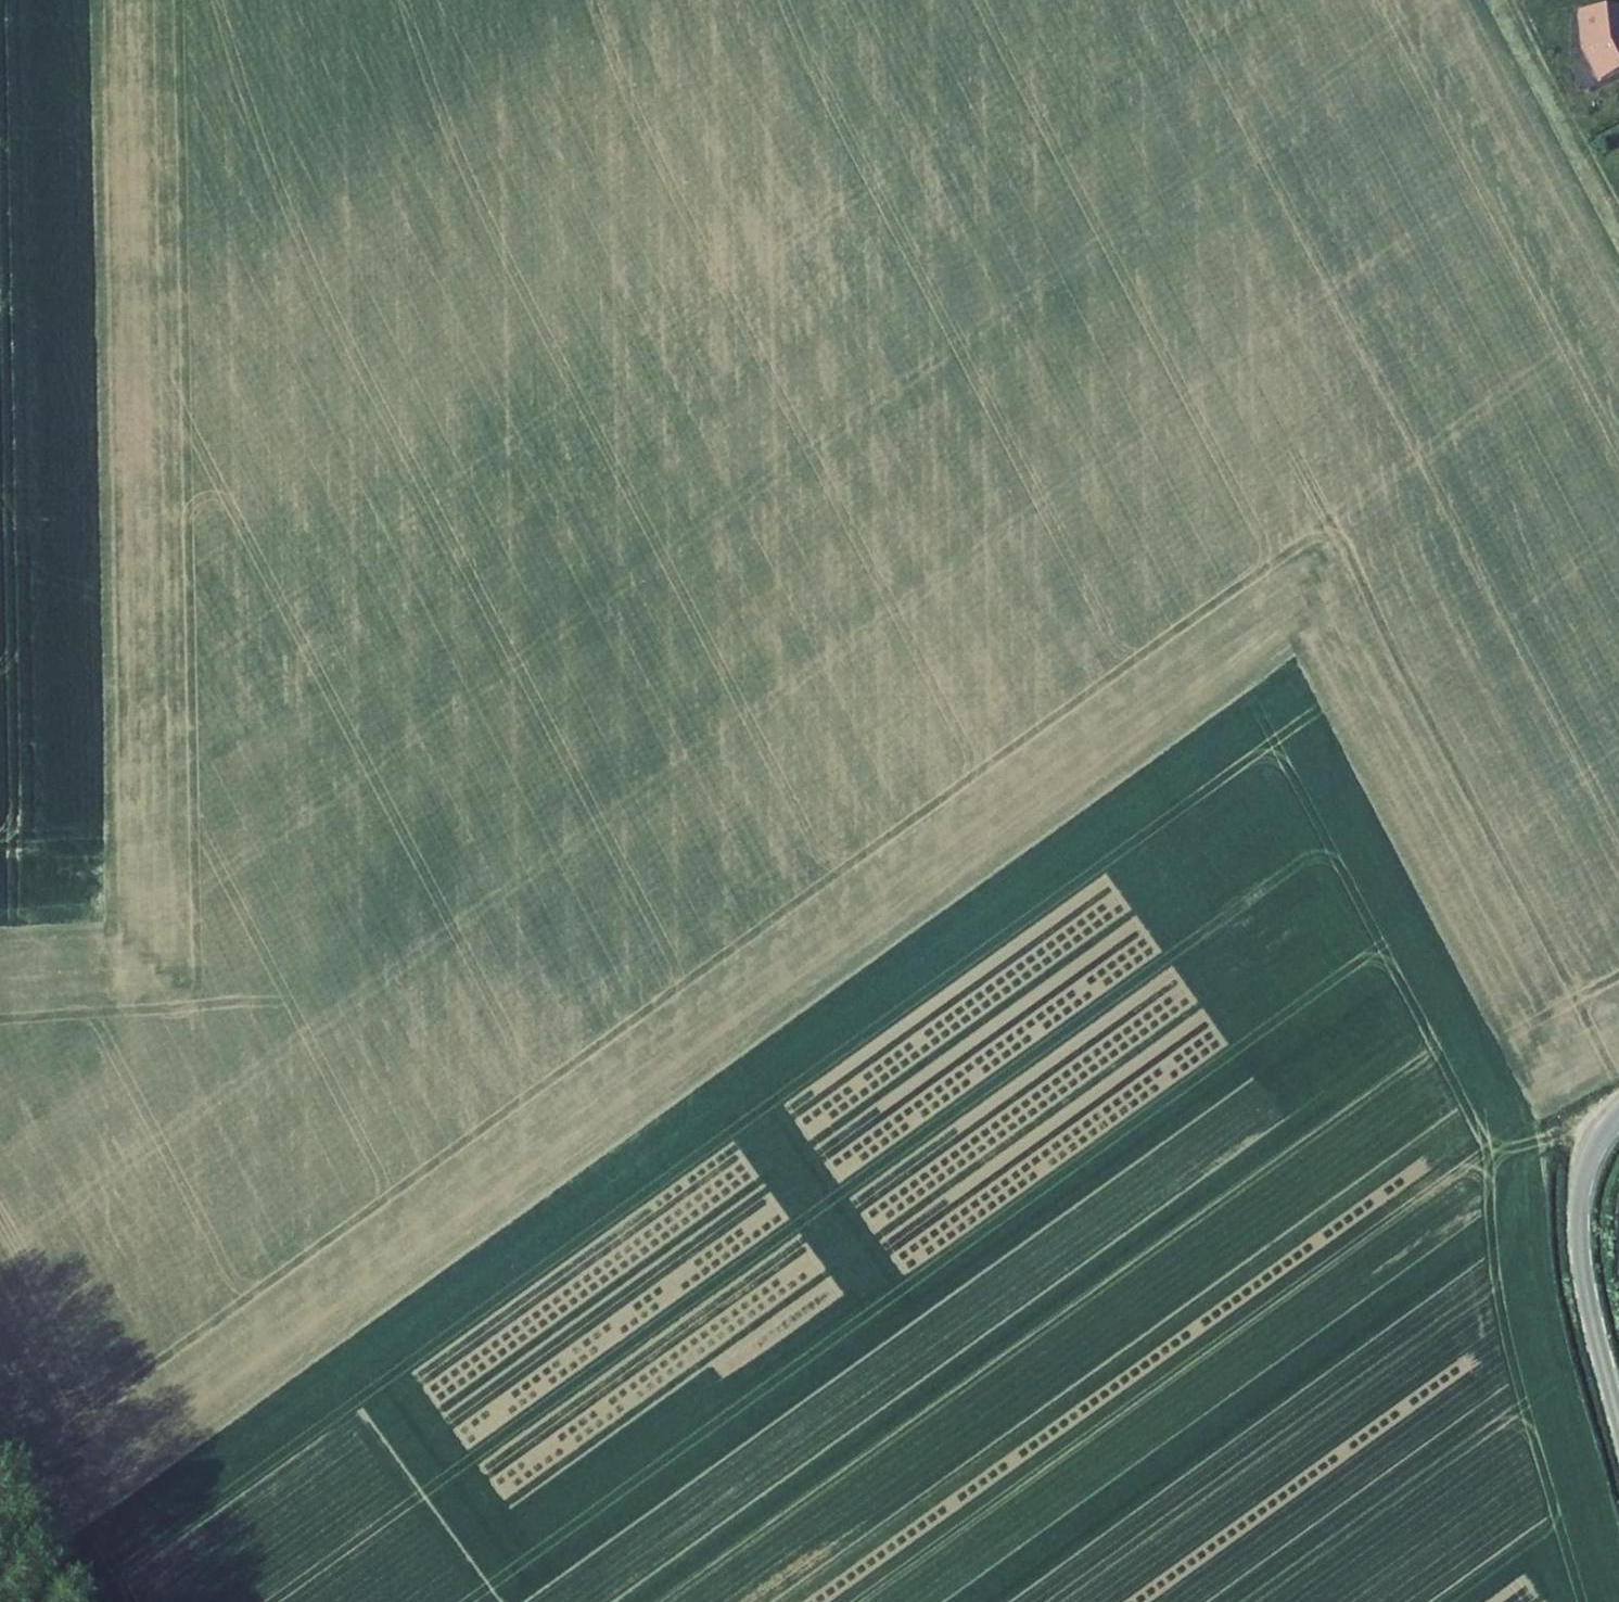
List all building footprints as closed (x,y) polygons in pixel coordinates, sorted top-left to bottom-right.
[(1600,82),(1618,73),(1618,9),(1578,12),(1582,47),(1600,82)]
